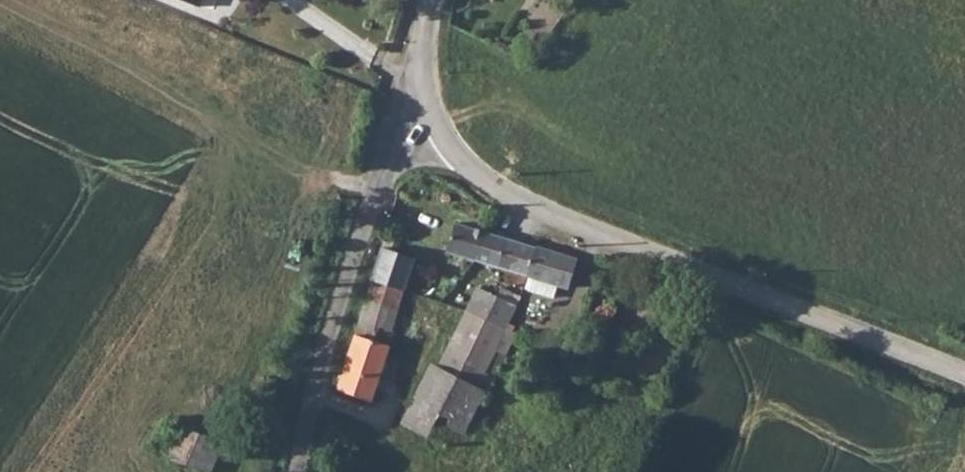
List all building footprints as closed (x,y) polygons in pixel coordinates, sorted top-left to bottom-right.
[(164,3),(203,20),(211,0),(165,0),(164,3)] [(477,230),(469,260),(496,268),(498,268),(505,237),(477,230)] [(505,237),(498,268),(525,276),(534,246),(505,237)] [(534,246),(525,276),(562,288),(591,296),(599,266),(534,246)] [(388,252),(378,287),(413,298),(422,262),(388,252)] [(378,287),(367,323),(402,334),(413,298),(378,287)] [(484,321),(452,382),(489,401),(499,406),(534,342),(484,321)] [(367,323),(361,343),(396,354),(402,334),(367,323)] [(361,343),(344,399),(381,410),(396,354),(361,343)] [(489,401),(452,382),(447,379),(418,437),(460,460),(489,401)] [(185,437),(170,471),(174,471),(222,471),(229,454),(185,437)]
